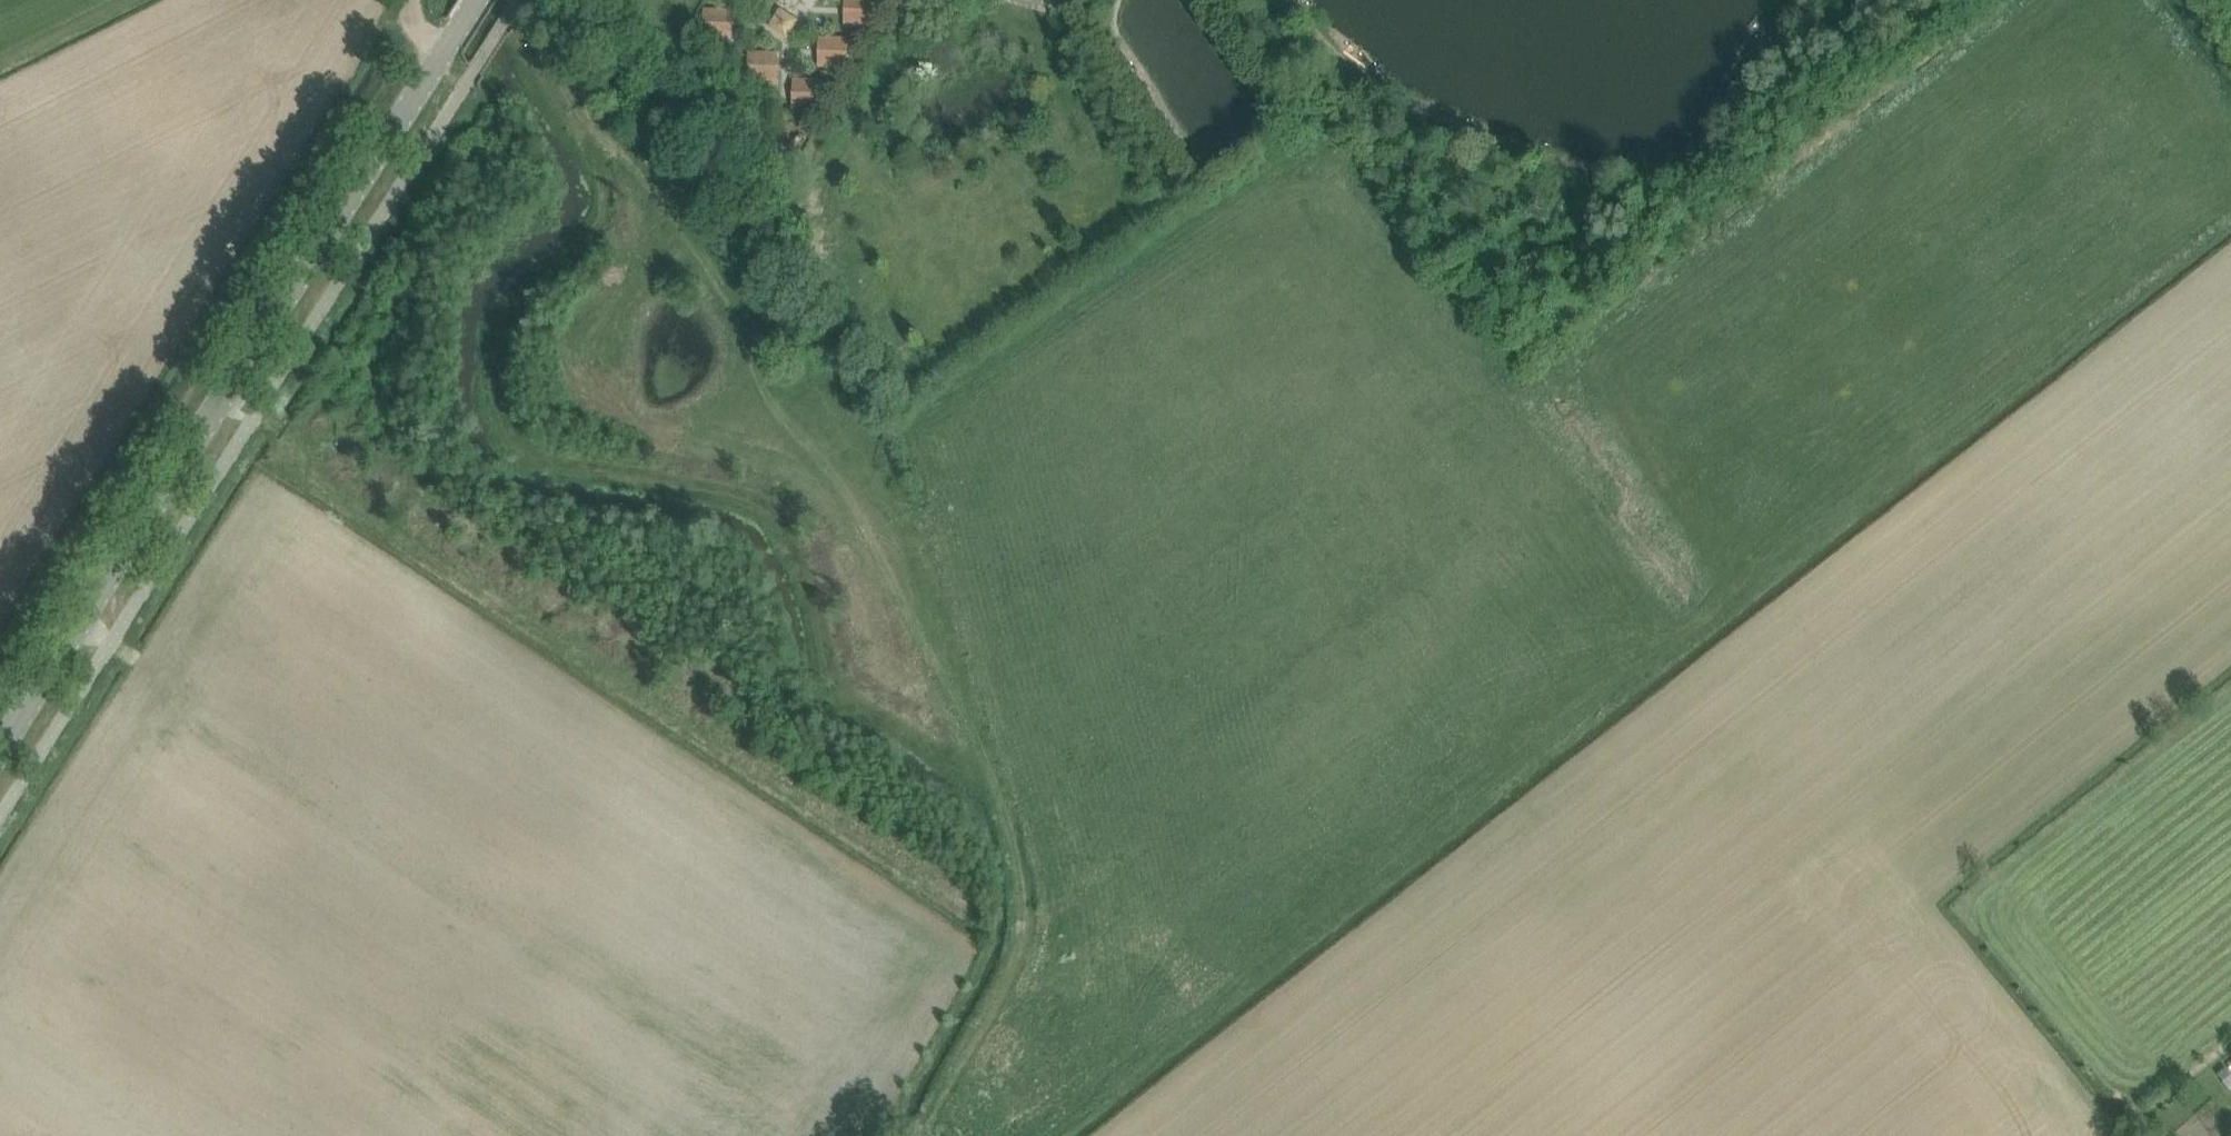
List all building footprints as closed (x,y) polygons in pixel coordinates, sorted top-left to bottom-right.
[(848,21),(861,22),(861,24),(873,25),(873,0),(848,0),(848,21)] [(772,25),(789,33),(797,16),(780,8),(772,25)] [(730,36),(731,14),(717,13),(717,11),(706,10),(705,37),(717,38),(717,35),(730,36)] [(822,41),(822,63),(835,64),(835,66),(847,66),(847,40),(836,39),(836,42),(822,41)] [(775,79),(776,57),(762,56),(762,54),(751,53),(750,80),(761,81),(761,78),(775,79)] [(797,83),(796,105),(809,106),(809,108),(821,108),(822,81),(810,81),(810,84),(797,83)]
